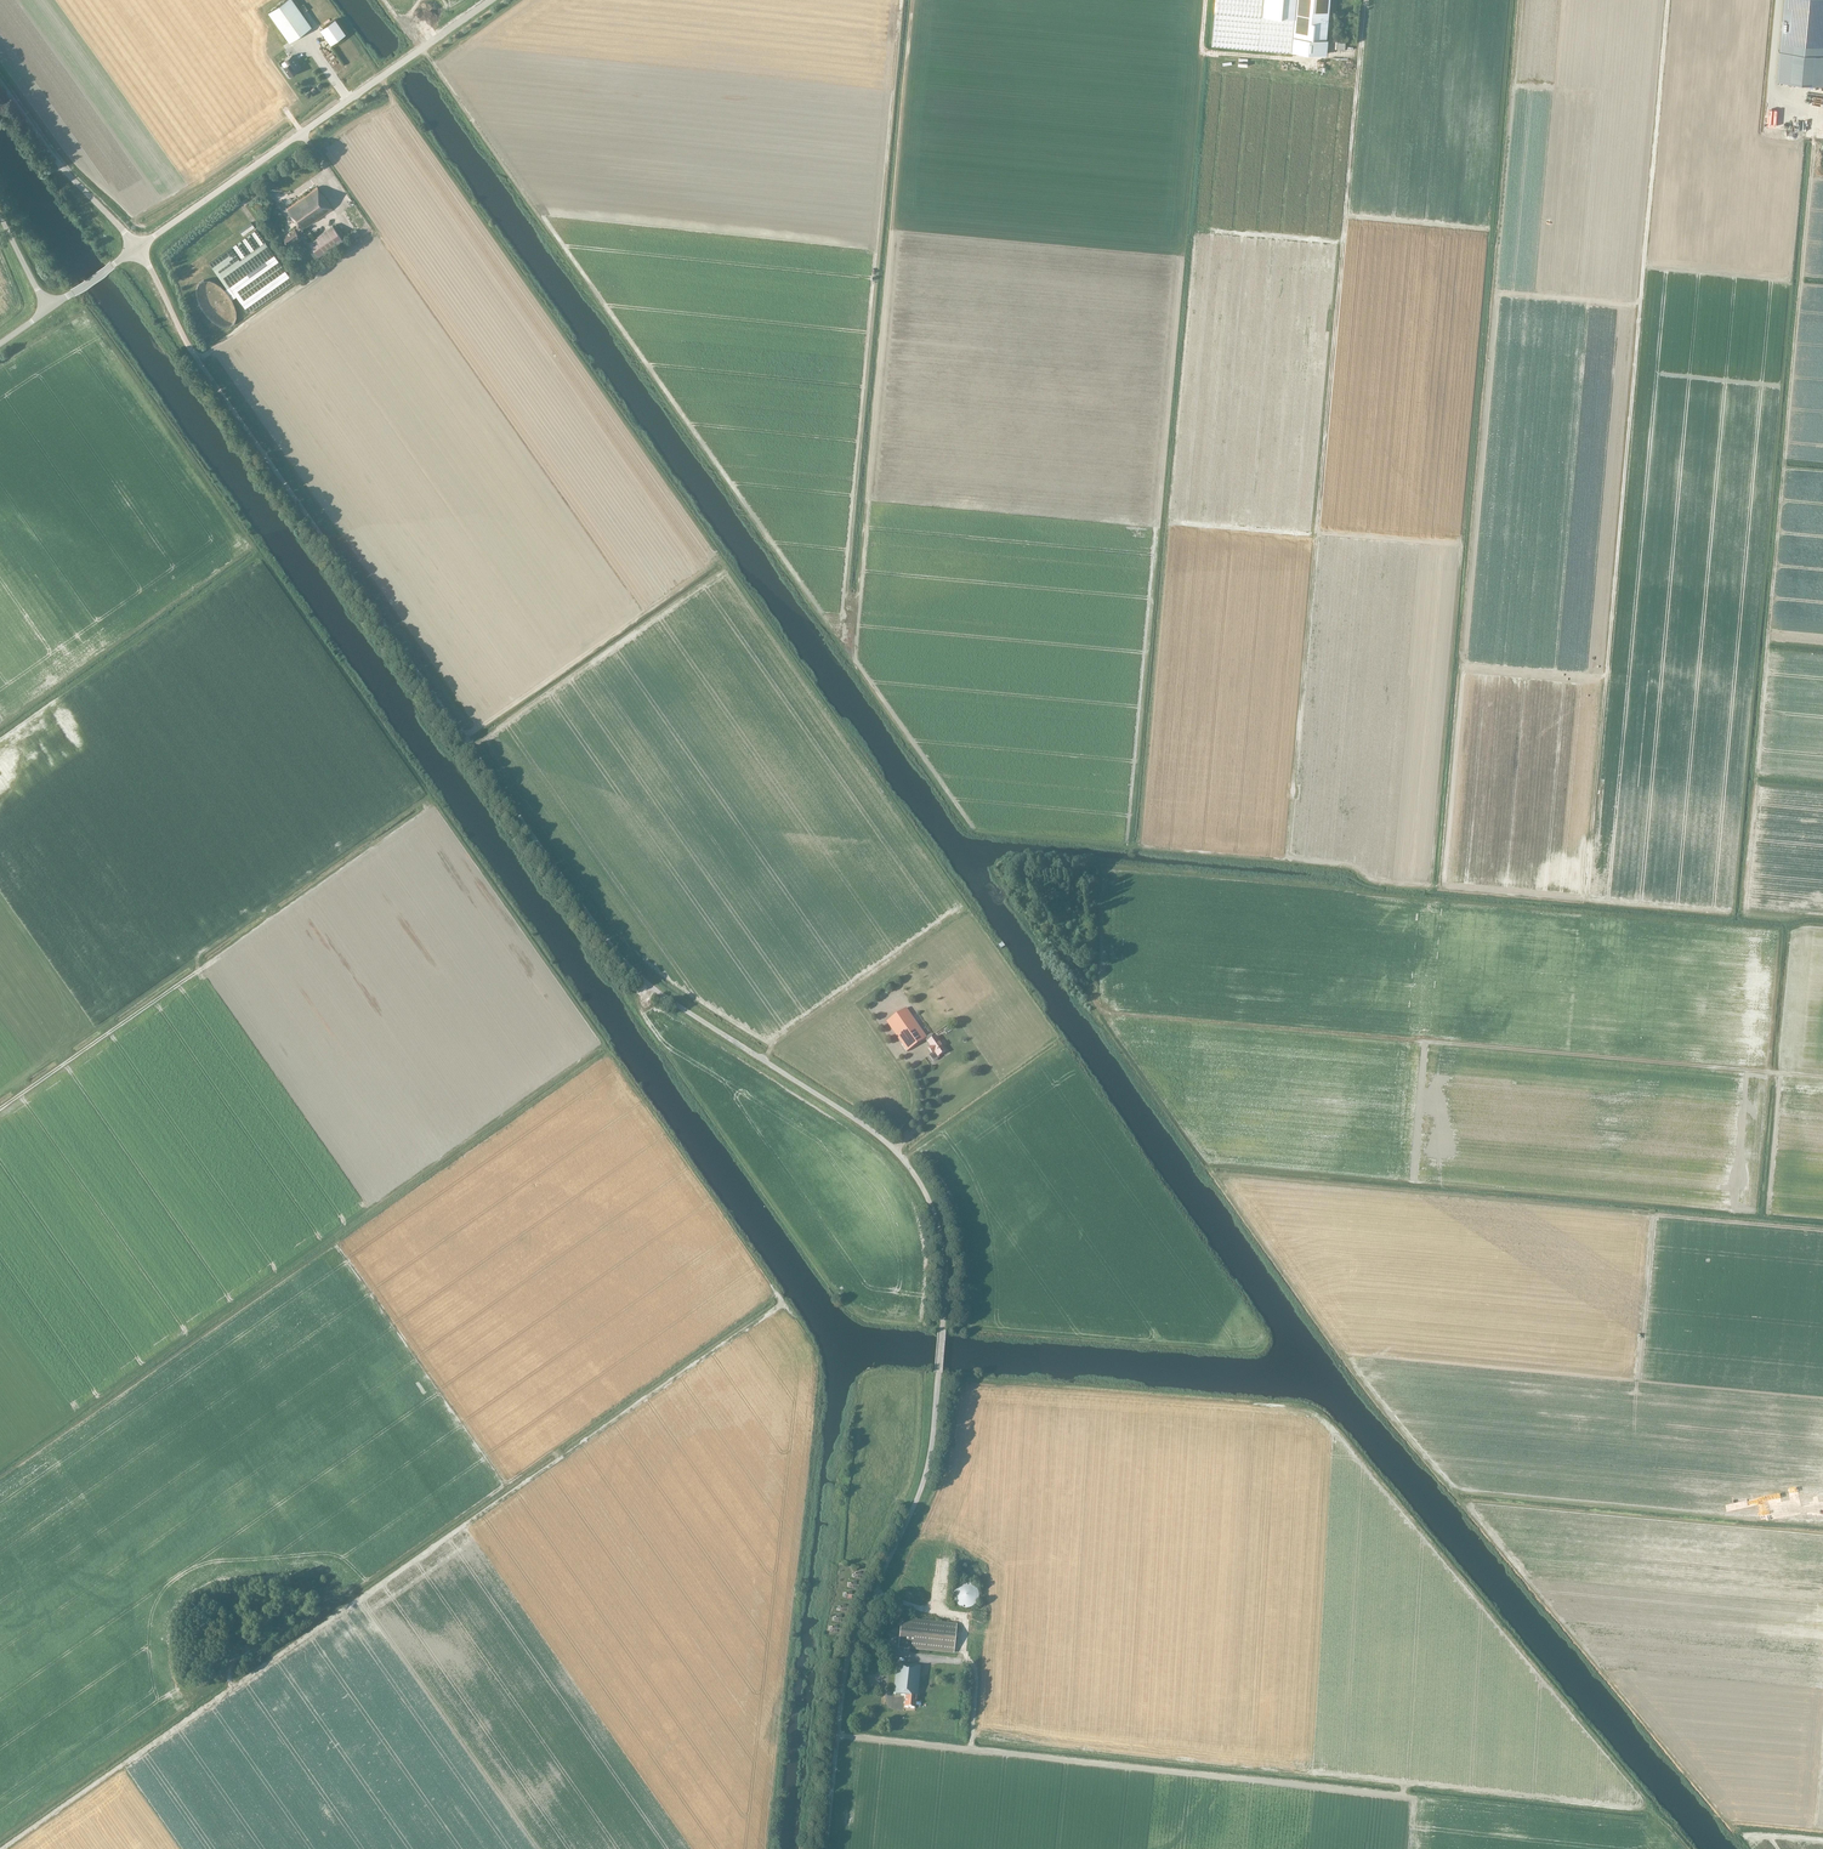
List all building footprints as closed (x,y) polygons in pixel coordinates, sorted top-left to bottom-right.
[(289,42),(311,27),(293,0),(286,0),(268,12),(289,42)] [(1212,44),(1325,55),(1330,0),(1216,0),(1212,44)] [(1776,80),(1822,84),(1822,0),(1784,0),(1776,80)] [(335,20),(320,30),(330,45),(345,34),(335,20)] [(284,67),(290,76),(298,70),(295,66),(298,64),(292,56),(285,60),(288,64),(284,67)] [(298,233),(303,229),(333,208),(319,187),(287,208),(292,214),(294,217),(299,224),(294,228),(283,237),(288,244),(300,236),(298,233)] [(333,225),(309,242),(320,257),(344,241),(333,225)] [(258,247),(265,242),(256,229),(249,234),(258,247)] [(249,253),(256,249),(247,236),(240,241),(249,253)] [(240,260),(247,255),(238,243),(231,247),(240,260)] [(225,290),(232,299),(236,296),(248,313),(294,282),(271,250),(226,282),(229,286),(225,290)] [(886,1022),(907,1052),(925,1039),(930,1047),(928,1048),(932,1054),(934,1053),(937,1057),(945,1051),(942,1047),(943,1045),(941,1043),(939,1042),(935,1037),(932,1038),(930,1035),(926,1038),(906,1008),(886,1022)] [(928,1569),(927,1585),(935,1585),(936,1569),(928,1569)] [(954,1594),(954,1596),(954,1599),(954,1601),(955,1603),(957,1604),(958,1606),(960,1607),(962,1608),(964,1608),(967,1608),(969,1608),(971,1608),(973,1607),(975,1605),(976,1604),(977,1602),(978,1600),(979,1598),(979,1595),(978,1593),(978,1591),(977,1589),(975,1587),(974,1586),(972,1585),(970,1584),(968,1583),(966,1583),(963,1584),(961,1584),(959,1585),(958,1587),(956,1588),(955,1590),(954,1592),(954,1594)] [(901,1620),(898,1647),(953,1652),(956,1625),(901,1620)] [(916,1701),(917,1701),(921,1666),(896,1664),(894,1694),(905,1695),(904,1707),(915,1708),(916,1701)]
